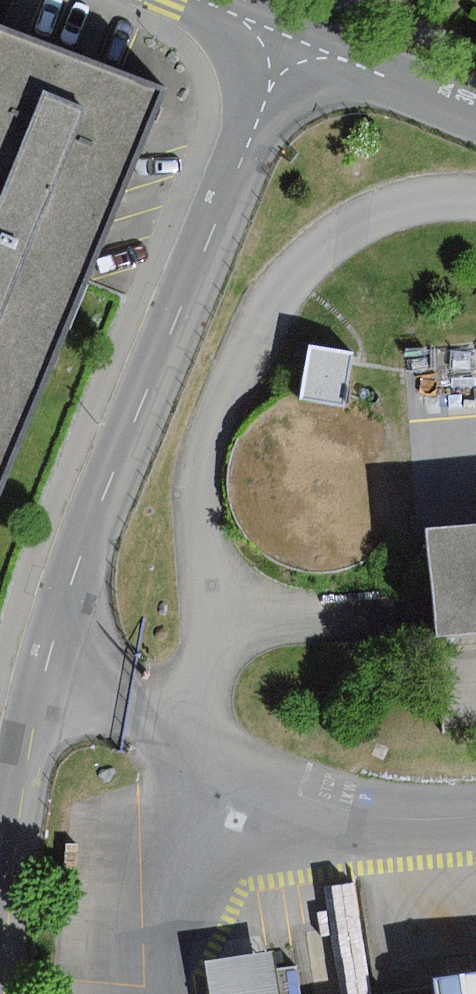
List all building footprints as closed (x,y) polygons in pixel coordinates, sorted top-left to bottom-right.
[(0,21),(0,502),(169,90),(0,21)] [(391,425),(367,403),(346,393),(354,350),(313,343),(305,389),(276,397),(251,415),(232,439),(222,467),(222,498),(232,526),(250,551),(274,568),(303,577),(334,576),(364,565),(389,544),(405,516),(411,485),(406,453),(391,425)] [(449,637),(475,635),(475,528),(440,531),(449,637)] [(205,962),(209,993),(276,993),(271,953),(205,962)] [(458,973),(462,993),(475,993),(475,971),(458,973)]
